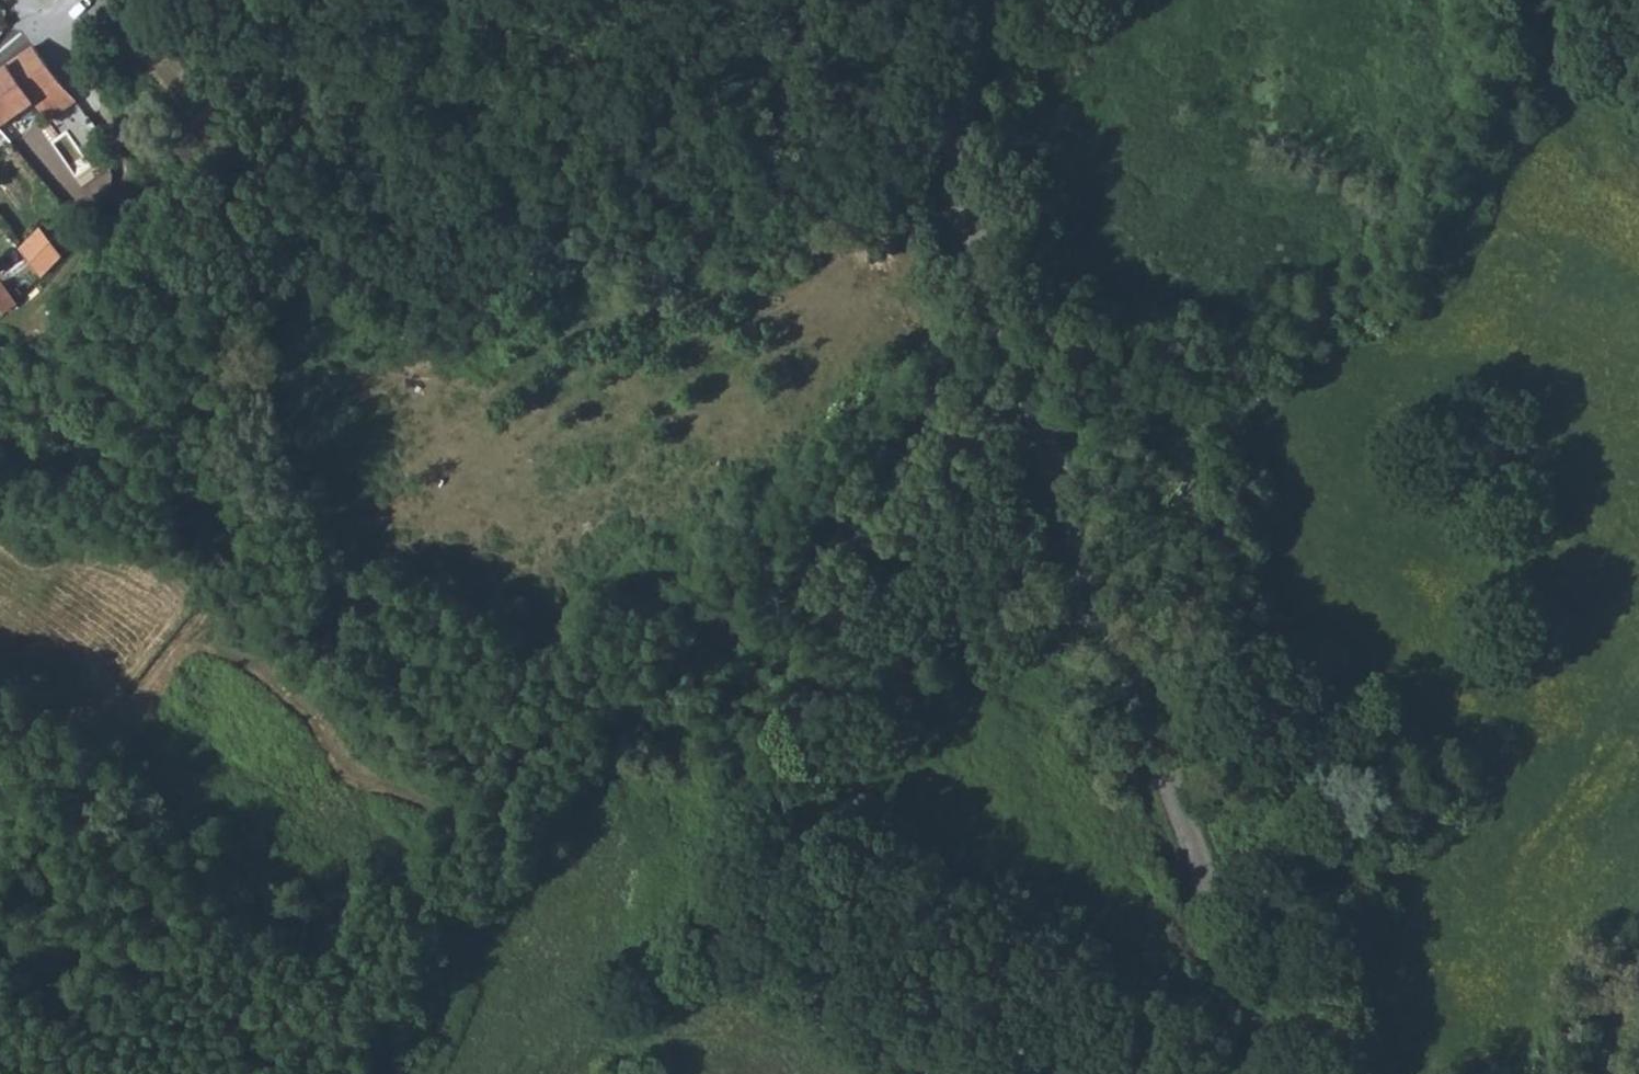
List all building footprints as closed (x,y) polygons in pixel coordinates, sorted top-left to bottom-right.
[(0,66),(0,122),(56,79),(30,43),(26,46),(0,66)] [(35,229),(11,247),(37,281),(56,258),(35,229)] [(0,282),(0,306),(4,312),(19,302),(4,279),(0,282)]
